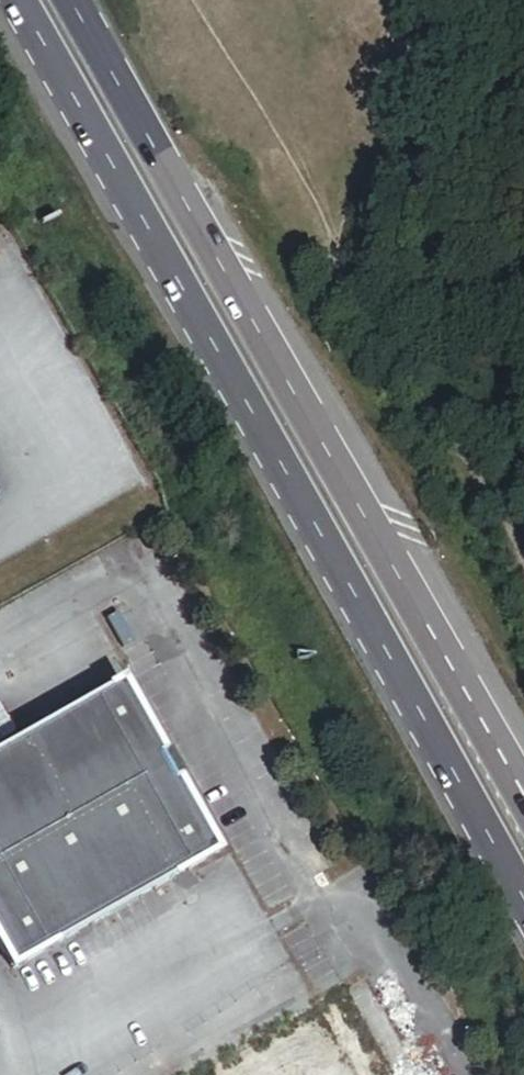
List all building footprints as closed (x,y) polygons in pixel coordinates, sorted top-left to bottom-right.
[(0,765),(0,969),(7,983),(219,875),(180,799),(176,801),(164,777),(168,775),(129,699),(0,765)] [(223,1074),(372,1074),(340,1013),(223,1074)]
